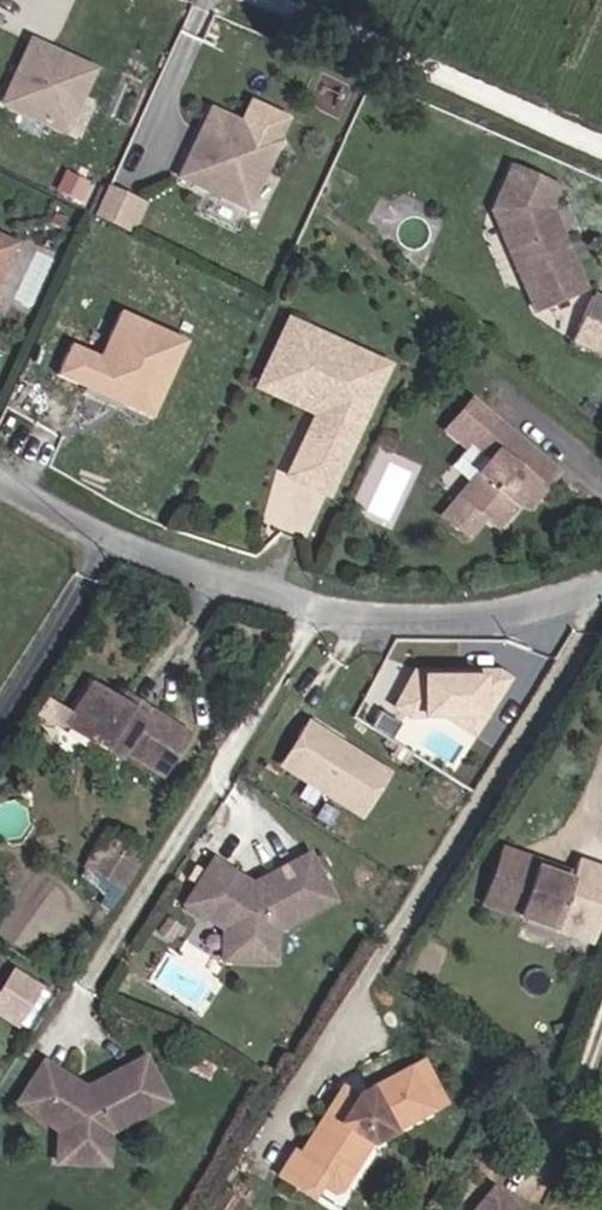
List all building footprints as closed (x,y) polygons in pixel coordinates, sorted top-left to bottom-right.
[(94,68),(30,39),(0,104),(64,133),(94,68)] [(199,169),(192,185),(258,218),(291,151),(224,119),(205,159),(209,161),(204,172),(199,169)] [(135,231),(148,199),(108,183),(95,214),(135,231)] [(550,262),(547,252),(553,250),(543,222),(552,202),(503,184),(497,203),(528,303),(566,292),(556,260),(550,262)] [(24,248),(0,236),(0,296),(24,248)] [(586,300),(567,346),(601,361),(601,307),(586,300)] [(155,418),(189,337),(119,308),(101,353),(70,340),(55,376),(155,418)] [(283,475),(331,496),(390,363),(340,341),(337,347),(304,333),(307,327),(286,317),(259,377),(304,396),(306,392),(317,397),(311,412),(283,475)] [(337,347),(340,341),(307,327),(304,333),(337,347)] [(304,396),(259,377),(255,387),(311,412),(317,397),(306,392),(304,396)] [(531,501),(540,490),(548,497),(567,475),(480,402),(459,427),(498,460),(478,484),(452,515),(477,536),(493,516),(508,528),(531,501)] [(478,484),(498,460),(459,427),(454,433),(470,446),(455,464),(478,484)] [(539,508),(548,497),(540,490),(531,501),(539,508)] [(392,710),(405,719),(441,718),(454,726),(464,710),(480,720),(504,681),(496,674),(477,674),(478,680),(460,681),(460,675),(413,676),(392,710)] [(95,724),(88,735),(115,752),(120,743),(164,771),(186,734),(138,705),(134,712),(111,699),(90,685),(74,712),(95,724)] [(138,705),(116,691),(111,699),(134,712),(138,705)] [(464,710),(454,726),(470,736),(480,720),(464,710)] [(88,735),(95,724),(74,712),(67,723),(88,735)] [(303,725),(276,769),(356,819),(383,776),(303,725)] [(125,888),(144,859),(107,834),(87,862),(125,888)] [(528,859),(504,850),(485,903),(590,943),(601,910),(601,872),(574,862),(569,874),(567,881),(537,871),(528,859)] [(270,932),(329,900),(305,856),(243,890),(235,885),(237,880),(210,862),(182,906),(220,930),(219,949),(270,950),(270,932)] [(569,874),(528,859),(537,871),(567,881),(569,874)] [(270,962),(270,950),(219,949),(219,961),(270,962)] [(37,993),(12,977),(0,996),(0,1015),(17,1026),(37,993)] [(105,1133),(164,1101),(140,1057),(78,1091),(70,1086),(73,1082),(45,1064),(17,1107),(54,1131),(54,1151),(105,1151),(105,1133)] [(344,1194),(380,1132),(429,1106),(409,1064),(363,1090),(366,1095),(357,1099),(340,1089),(300,1158),(294,1155),(280,1180),(314,1201),(322,1187),(336,1195),(344,1194)] [(105,1163),(105,1151),(54,1151),(54,1163),(105,1163)] [(490,1194),(477,1209),(510,1209),(490,1194)] [(134,1209),(152,1209),(155,1205),(141,1198),(134,1209)]
